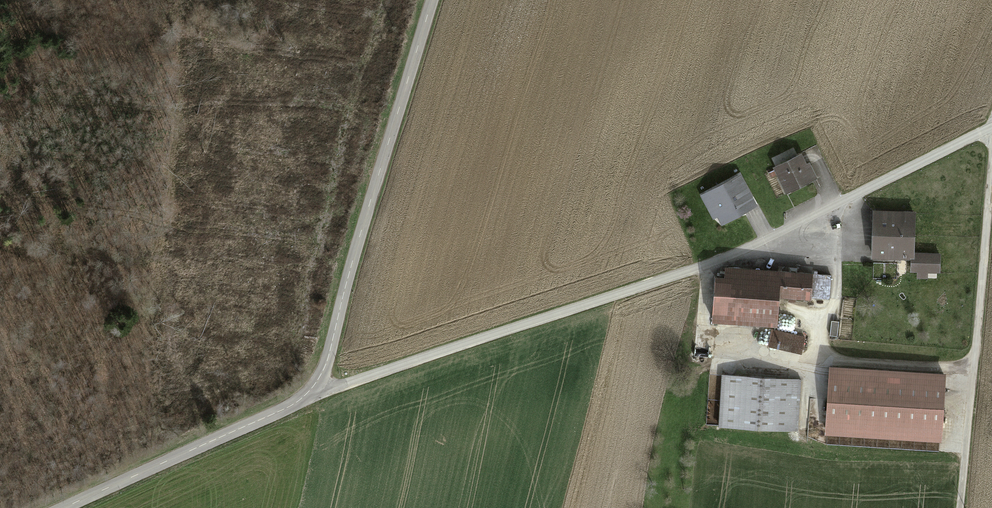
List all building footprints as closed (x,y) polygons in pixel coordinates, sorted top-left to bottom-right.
[(801,157),(775,170),(787,194),(816,180),(808,164),(805,165),(801,157)] [(754,205),(738,174),(698,194),(714,225),(754,205)] [(914,214),(874,213),(873,260),(913,261),(913,256),(914,214)] [(939,256),(913,256),(913,261),(913,272),(918,272),(918,279),(926,279),(926,273),(939,273),(939,256)] [(717,281),(714,323),(777,327),(779,300),(811,302),(811,297),(812,275),(727,269),(726,281),(717,281)] [(812,275),(811,297),(827,299),(829,276),(812,275)] [(832,320),(830,337),(839,337),(841,321),(832,320)] [(773,330),(769,346),(802,354),(806,339),(773,330)] [(949,373),(831,366),(827,444),(944,451),(949,373)] [(801,381),(723,377),(720,428),(798,432),(801,381)]
